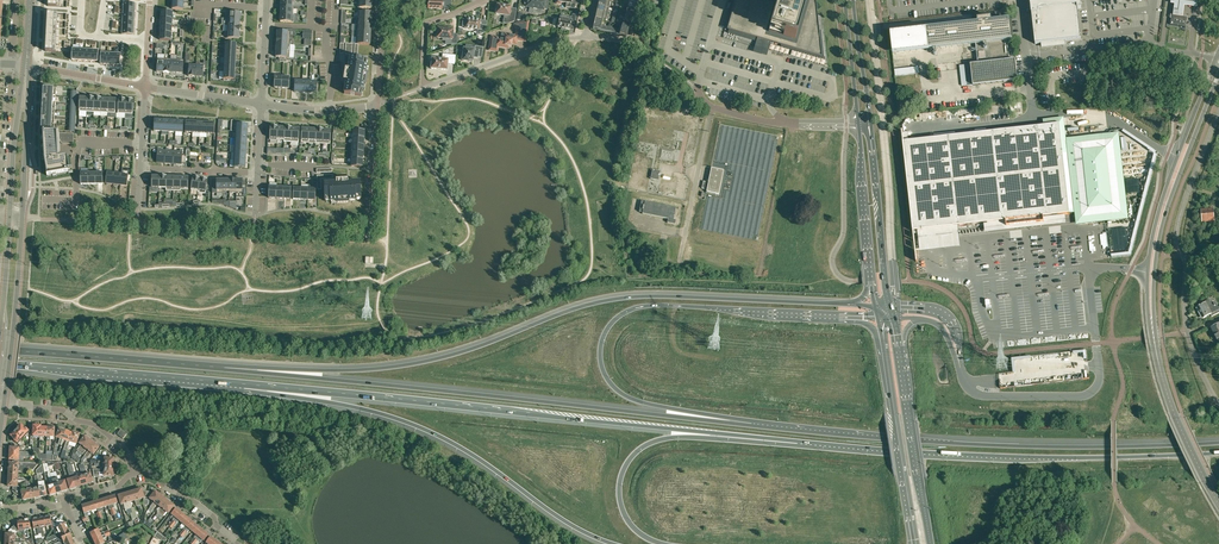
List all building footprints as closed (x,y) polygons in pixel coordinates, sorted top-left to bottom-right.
[(428,9),(429,9),(429,8),(433,9),(437,9),(441,9),(442,9),(442,8),(442,2),(446,3),(451,3),(452,0),(429,0),(428,8),(428,9)] [(532,13),(536,13),(540,14),(541,9),(544,10),(544,8),(547,9),(549,1),(546,1),(546,0),(543,0),(525,0),(525,4),(526,4),(526,6),(533,8),(532,13)] [(574,8),(575,0),(556,0),(556,3),(557,4),(560,4),(561,4),(561,2),(566,3),(566,7),(574,8)] [(634,12),(637,1),(634,0),(630,0),(626,12),(630,13),(631,11),(634,12)] [(757,37),(761,38),(761,39),(761,40),(762,41),(763,42),(764,42),(765,42),(766,42),(766,41),(767,41),(767,40),(771,41),(781,44),(781,47),(824,59),(821,31),(819,31),(818,31),(817,29),(819,29),(816,1),(811,0),(738,0),(729,30),(728,34),(754,41),(755,37),(757,37)] [(1034,35),(1035,44),(1081,39),(1078,9),(1082,8),(1081,0),(1030,0),(1031,3),(1030,3),(1031,10),(1031,14),(1032,14),(1034,35)] [(1170,5),(1174,6),(1172,17),(1182,18),(1184,7),(1196,9),(1197,0),(1171,0),(1170,5)] [(124,2),(123,10),(135,11),(135,10),(135,3),(124,2)] [(514,21),(516,14),(510,13),(511,7),(497,5),(497,7),(496,6),(495,11),(496,11),(496,14),(504,15),(503,23),(508,24),(508,22),(511,22),(514,21)] [(598,5),(597,12),(607,14),(609,8),(598,5)] [(123,10),(123,18),(134,19),(135,11),(123,10)] [(161,11),(161,18),(172,19),(173,11),(161,11)] [(597,12),(595,18),(606,21),(607,14),(597,12)] [(633,14),(630,13),(626,12),(622,25),(626,26),(627,24),(630,25),(633,14)] [(48,13),(47,21),(57,22),(58,14),(48,13)] [(292,15),(281,14),(280,22),(294,23),(294,15),(293,15),(292,15)] [(568,19),(560,18),(560,19),(557,18),(556,25),(558,26),(558,27),(562,28),(566,29),(570,30),(571,22),(575,23),(577,15),(573,14),(572,17),(568,16),(568,19)] [(1187,17),(1171,15),(1170,25),(1186,27),(1187,17)] [(123,18),(122,26),(134,27),(134,19),(123,18)] [(465,28),(478,30),(482,30),(481,34),(477,36),(477,35),(477,36),(485,32),(486,25),(482,25),(482,26),(480,26),(480,21),(481,20),(466,18),(466,19),(466,20),(463,20),(462,26),(465,26),(465,28)] [(606,21),(595,18),(593,29),(610,33),(611,28),(601,26),(602,21),(606,21)] [(1011,19),(988,22),(988,21),(991,21),(991,18),(983,19),(977,19),(978,23),(979,22),(979,23),(960,25),(891,33),(893,54),(933,49),(933,54),(934,55),(935,55),(936,55),(937,54),(937,53),(936,49),(973,45),(976,44),(976,49),(978,61),(978,63),(971,64),(970,64),(973,84),(973,85),(978,85),(995,83),(1016,80),(1017,80),(1018,80),(1015,59),(1009,60),(1007,41),(1013,40),(1011,19)] [(510,46),(511,47),(512,44),(517,45),(517,40),(526,42),(529,21),(514,24),(516,32),(516,36),(505,34),(504,39),(498,38),(498,37),(491,36),(489,50),(498,52),(499,47),(509,49),(510,46)] [(630,27),(626,26),(622,25),(621,31),(611,28),(610,33),(626,38),(630,27)] [(122,26),(122,34),(133,35),(134,27),(122,26)] [(453,34),(453,30),(438,28),(437,38),(452,39),(452,43),(457,44),(458,34),(453,34)] [(171,41),(172,33),(160,32),(159,40),(171,41)] [(225,43),(225,50),(236,51),(236,43),(225,43)] [(46,44),(45,51),(56,52),(56,44),(46,44)] [(459,51),(459,57),(463,57),(462,61),(469,62),(469,60),(473,61),(473,58),(478,58),(478,57),(478,55),(482,55),(483,52),(484,47),(479,47),(479,49),(474,49),(474,50),(473,50),(465,49),(464,48),(463,52),(459,51)] [(456,56),(448,55),(448,60),(432,59),(432,58),(432,59),(431,63),(430,62),(430,67),(431,67),(431,68),(431,69),(447,70),(447,69),(448,64),(455,64),(456,56)] [(360,91),(363,91),(364,84),(366,85),(368,72),(366,72),(367,65),(365,65),(365,61),(367,61),(367,60),(350,57),(348,70),(345,69),(344,81),(346,81),(344,94),(361,96),(361,95),(360,95),(360,91)] [(189,68),(188,76),(196,77),(196,66),(189,65),(189,61),(185,60),(185,68),(189,68)] [(204,63),(196,63),(196,66),(196,77),(203,77),(203,69),(207,69),(207,62),(204,61),(204,63)] [(220,72),(219,79),(223,79),(224,79),(227,79),(227,80),(231,80),(231,79),(234,80),(235,72),(224,72),(220,72)] [(282,76),(275,76),(274,88),(282,88),(282,76)] [(282,76),(282,88),(289,88),(290,77),(282,76)] [(294,92),(302,92),(302,81),(295,81),(294,92)] [(317,82),(309,82),(309,93),(316,93),(317,82)] [(56,89),(43,88),(43,95),(56,96),(56,89)] [(86,112),(87,97),(80,97),(79,111),(79,117),(86,117),(86,112)] [(116,99),(109,98),(108,113),(115,113),(116,99)] [(118,113),(125,114),(126,99),(118,99),(118,113)] [(133,104),(133,100),(126,99),(125,114),(133,114),(133,108),(134,108),(135,104),(133,104)] [(162,120),(154,120),(154,131),(161,131),(162,120)] [(175,132),(175,136),(182,136),(182,132),(183,132),(184,121),(176,121),(175,132)] [(185,132),(192,133),(193,122),(186,121),(185,132)] [(215,123),(207,122),(207,133),(214,134),(215,123)] [(232,124),(232,131),(236,131),(247,132),(247,124),(241,124),(241,123),(237,123),(237,124),(232,124)] [(41,124),(41,132),(43,132),(54,132),(54,125),(41,124)] [(1062,214),(1075,213),(1076,226),(1107,223),(1128,220),(1118,135),(1061,142),(1059,124),(1044,126),(903,142),(913,231),(928,229),(936,229),(936,235),(937,235),(937,234),(944,234),(952,233),(951,227),(959,226),(987,223),(988,223),(988,229),(1044,223),(1043,217),(1062,214)] [(270,138),(270,140),(277,140),(277,138),(278,127),(270,126),(270,138)] [(284,140),(285,127),(278,127),(277,138),(277,140),(284,140)] [(292,127),(285,127),(284,140),(284,141),(291,142),(292,127)] [(299,142),(299,128),(292,127),(291,142),(299,142)] [(309,128),(302,128),(301,142),(309,143),(309,140),(309,128)] [(315,143),(323,144),(324,129),(316,129),(316,140),(315,140),(315,143)] [(330,144),(331,130),(324,129),(323,144),(330,144)] [(364,138),(365,131),(353,130),(353,137),(364,138)] [(54,132),(43,132),(45,160),(47,176),(69,172),(70,172),(70,169),(70,168),(68,162),(67,162),(67,159),(60,159),(59,142),(60,141),(60,142),(61,143),(62,144),(63,144),(73,144),(74,133),(57,133),(57,132),(54,132)] [(166,150),(160,150),(160,148),(158,148),(157,150),(157,162),(165,163),(166,150)] [(169,149),(166,148),(166,150),(165,163),(173,163),(174,151),(168,151),(169,149)] [(182,152),(183,150),(180,149),(180,151),(174,151),(173,163),(182,164),(183,152),(182,152)] [(351,166),(363,167),(363,159),(351,159),(351,166)] [(230,160),(230,167),(234,167),(245,168),(245,160),(234,160),(230,160)] [(706,191),(719,194),(724,170),(711,167),(706,191)] [(658,180),(660,171),(652,170),(650,179),(658,180)] [(105,183),(113,184),(114,173),(107,172),(105,183)] [(114,173),(113,184),(120,185),(121,174),(114,173)] [(129,175),(121,174),(120,185),(127,186),(129,175)] [(198,191),(200,178),(193,177),(191,190),(198,191)] [(207,180),(200,178),(198,191),(198,193),(205,194),(207,180)] [(212,188),(212,193),(223,193),(223,192),(223,179),(216,180),(216,188),(212,188)] [(236,193),(236,198),(246,197),(246,195),(246,188),(243,188),(242,181),(242,179),(236,179),(236,193)] [(361,199),(360,182),(348,182),(348,180),(336,180),(336,183),(324,184),(325,201),(326,201),(326,199),(330,199),(330,201),(337,201),(337,203),(349,202),(349,200),(356,200),(356,198),(360,197),(360,199),(361,199)] [(269,186),(269,198),(276,198),(277,187),(269,186)] [(284,187),(283,199),(291,199),(291,187),(284,187)] [(301,188),(294,188),(293,199),(300,200),(301,188)] [(315,200),(316,189),(308,188),(308,200),(315,200)] [(639,212),(642,212),(642,214),(668,219),(667,223),(675,224),(676,220),(673,220),(676,208),(641,201),(639,212)] [(1201,210),(1202,222),(1214,221),(1213,209),(1201,210)] [(1212,305),(1209,299),(1205,301),(1206,303),(1197,308),(1203,318),(1210,314),(1212,316),(1218,313),(1218,308),(1216,303),(1212,305)] [(1211,328),(1215,336),(1214,336),(1216,340),(1217,340),(1218,344),(1218,324),(1211,328)] [(16,430),(24,438),(29,432),(26,428),(25,429),(21,425),(16,430)] [(50,442),(50,436),(54,437),(55,427),(48,426),(47,436),(47,441),(50,442)] [(56,437),(60,438),(58,444),(61,445),(63,439),(64,439),(67,430),(60,427),(56,437)] [(18,443),(24,438),(16,430),(11,435),(13,437),(10,440),(15,444),(17,442),(18,443)] [(73,432),(67,430),(64,439),(67,440),(64,450),(67,451),(69,445),(73,432)] [(117,434),(123,439),(127,434),(121,430),(117,434)] [(75,447),(77,444),(80,434),(73,432),(69,445),(75,447)] [(75,454),(77,456),(90,439),(89,438),(89,437),(87,436),(85,436),(79,443),(81,444),(77,449),(78,450),(75,454)] [(95,443),(90,439),(77,456),(79,457),(82,453),(83,454),(87,449),(88,451),(95,443)] [(99,447),(95,443),(88,451),(81,459),(83,461),(87,457),(88,458),(91,453),(93,454),(99,447)] [(70,489),(76,487),(70,467),(69,465),(69,463),(66,463),(67,468),(71,479),(67,480),(70,489)] [(69,465),(70,467),(76,487),(82,485),(79,476),(76,477),(73,470),(74,470),(72,464),(69,465)] [(82,485),(87,484),(81,464),(78,465),(81,475),(79,476),(82,485)] [(93,482),(90,473),(89,469),(86,470),(84,464),(81,464),(87,484),(93,482)] [(53,484),(52,478),(50,473),(48,474),(51,485),(48,486),(50,495),(56,493),(53,484)] [(52,478),(53,484),(56,493),(62,491),(57,476),(52,478)] [(57,476),(62,491),(68,490),(65,480),(62,482),(60,476),(57,476)] [(26,481),(26,483),(29,499),(35,498),(33,488),(30,489),(29,483),(30,479),(29,477),(28,478),(26,481)] [(18,487),(18,483),(23,484),(26,481),(8,480),(8,486),(13,486),(13,492),(15,493),(20,488),(19,487),(18,487)] [(29,499),(26,483),(26,481),(23,484),(24,490),(22,490),(21,489),(20,488),(15,493),(17,495),(22,495),(23,500),(29,499)] [(41,481),(38,481),(41,497),(47,496),(45,486),(42,487),(41,481)] [(147,499),(147,493),(148,491),(144,491),(142,491),(142,489),(136,490),(138,499),(144,497),(145,499),(147,499)] [(136,490),(130,492),(133,501),(135,500),(137,506),(138,506),(139,511),(142,510),(138,499),(136,490)] [(152,492),(148,491),(147,493),(147,499),(149,499),(150,498),(154,502),(160,494),(155,491),(154,493),(152,492)] [(124,494),(129,509),(130,513),(132,513),(131,508),(132,508),(130,502),(133,501),(130,492),(124,494)] [(130,513),(129,509),(124,494),(118,496),(121,505),(123,504),(125,510),(126,509),(128,514),(130,513)] [(165,498),(160,494),(154,502),(148,510),(150,511),(152,508),(153,509),(157,504),(159,505),(165,498)] [(116,496),(109,498),(114,514),(116,514),(114,508),(115,508),(119,506),(118,503),(116,496)] [(112,515),(114,514),(109,498),(102,500),(104,507),(109,506),(110,509),(112,515)] [(157,517),(159,514),(169,502),(165,498),(159,505),(161,507),(157,512),(158,513),(156,516),(157,517)] [(102,500),(95,502),(98,509),(99,512),(101,518),(103,518),(102,515),(101,512),(101,511),(100,508),(104,507),(102,500)] [(95,502),(89,504),(91,511),(95,510),(98,509),(95,502)] [(169,502),(159,514),(157,517),(159,519),(162,516),(163,517),(167,511),(169,513),(174,506),(169,502)] [(89,504),(82,506),(85,517),(88,516),(87,512),(91,511),(89,504)] [(170,527),(177,518),(182,512),(176,508),(171,514),(175,517),(172,520),(173,520),(169,526),(170,527)] [(187,517),(182,512),(177,518),(170,527),(172,528),(176,523),(179,520),(182,523),(187,517)] [(50,516),(44,517),(46,526),(51,525),(52,529),(55,527),(53,526),(57,521),(56,521),(55,520),(51,520),(50,516)] [(192,521),(187,517),(182,523),(185,526),(183,529),(184,529),(179,534),(181,536),(187,527),(192,521)] [(41,533),(38,518),(32,519),(34,528),(37,527),(39,533),(41,533)] [(55,535),(59,533),(68,529),(65,523),(64,524),(63,521),(58,518),(56,521),(57,521),(53,526),(55,527),(52,529),(55,535)] [(14,526),(13,528),(18,533),(20,533),(20,536),(21,536),(22,537),(23,536),(24,539),(26,538),(24,520),(18,521),(18,526),(14,526)] [(193,532),(198,526),(192,521),(187,527),(181,536),(178,539),(180,540),(183,538),(182,537),(187,532),(190,529),(193,532)] [(198,526),(193,532),(196,534),(194,537),(194,538),(190,543),(191,543),(192,543),(203,530),(198,526)] [(5,539),(15,540),(18,540),(18,538),(15,538),(15,534),(17,534),(18,533),(13,528),(11,530),(11,534),(6,533),(5,539)] [(70,534),(68,529),(59,533),(55,535),(47,538),(48,542),(61,536),(62,538),(70,534)] [(93,539),(101,536),(110,532),(108,530),(100,533),(98,529),(90,533),(93,539)] [(200,538),(204,541),(209,535),(203,530),(192,543),(194,543),(197,540),(198,541),(200,538)] [(101,536),(93,539),(96,543),(102,543),(105,543),(103,539),(108,536),(111,535),(110,532),(101,536)] [(62,538),(59,540),(60,542),(54,543),(63,543),(73,539),(70,534),(62,538)]
